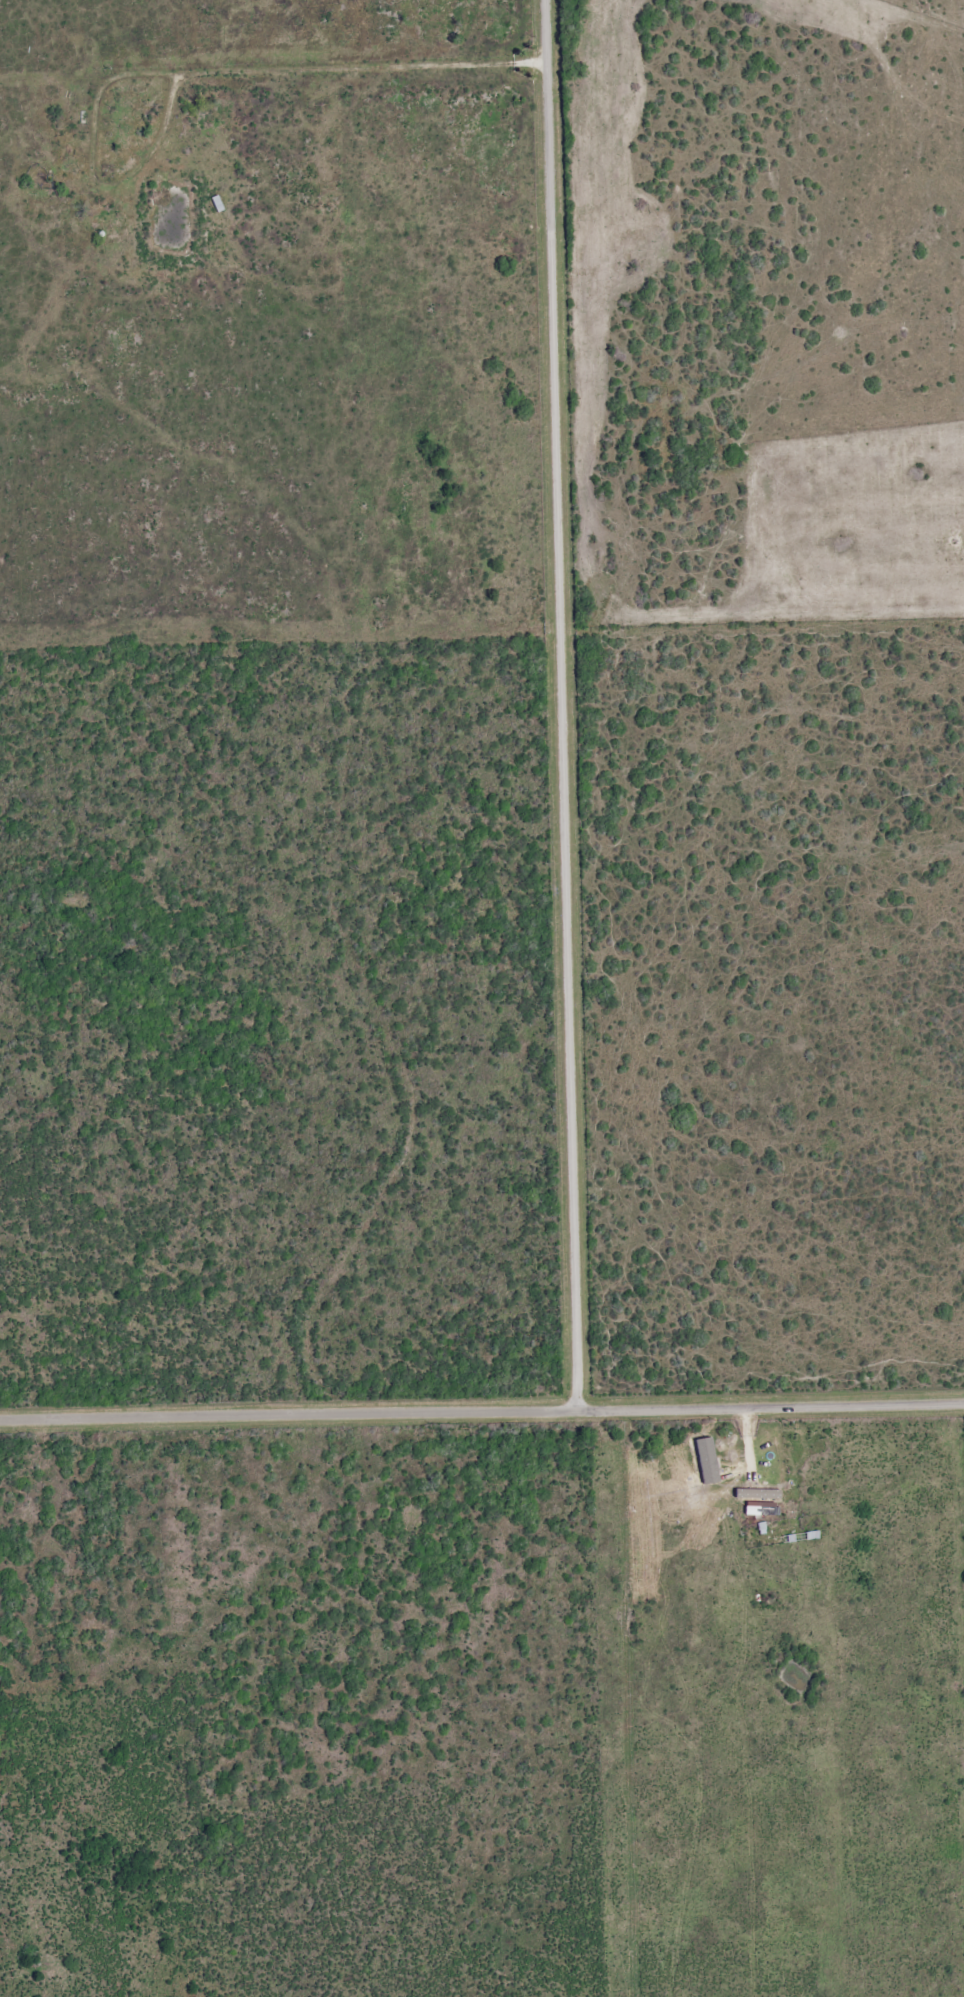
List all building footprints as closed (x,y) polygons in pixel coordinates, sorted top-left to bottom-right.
[(718,1482),(703,1485),(695,1440),(711,1437),(718,1482)] [(735,1488),(780,1490),(779,1500),(735,1498),(735,1488)] [(743,1515),(744,1501),(774,1502),(773,1517),(743,1515)]
